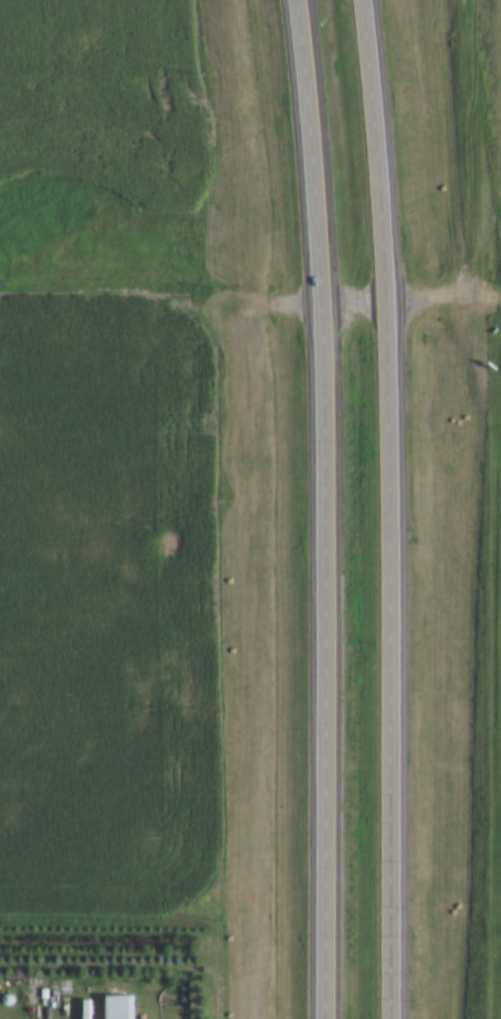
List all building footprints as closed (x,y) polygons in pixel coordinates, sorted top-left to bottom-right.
[(10,1007),(14,1006),(16,1003),(16,1000),(14,997),(10,995),(7,997),(5,1000),(5,1003),(7,1006),(10,1007)] [(136,997),(136,1018),(103,1018),(103,997),(136,997)] [(95,1000),(95,1018),(84,1018),(84,1001),(95,1000)]
